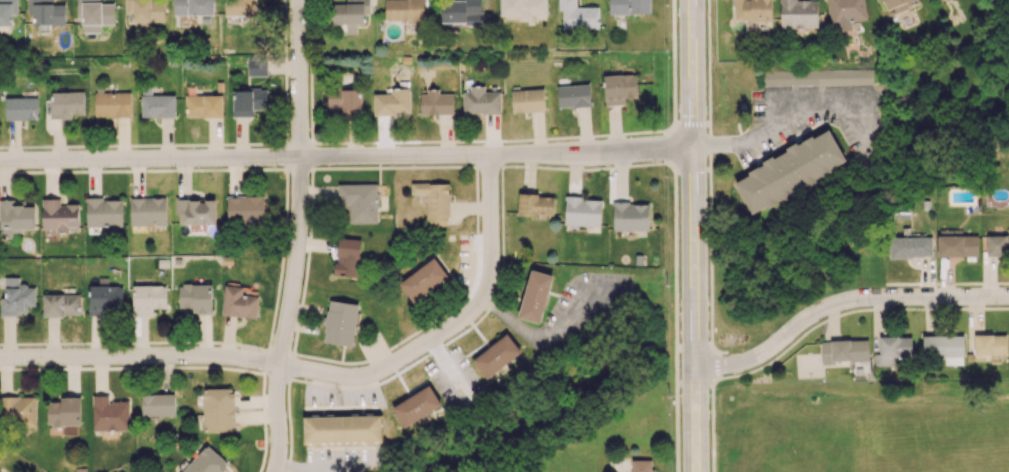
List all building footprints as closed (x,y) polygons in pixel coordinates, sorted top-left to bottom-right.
[(12,25),(12,15),(18,14),(18,0),(0,0),(0,25),(12,25)] [(27,14),(33,13),(33,25),(65,24),(65,2),(54,2),(54,0),(27,0),(27,14)] [(99,24),(114,24),(114,3),(100,3),(100,0),(77,0),(77,19),(82,19),(82,33),(99,32),(99,24)] [(151,22),(164,21),(163,0),(125,0),(126,23),(135,23),(135,30),(151,29),(151,22)] [(213,0),(173,0),(173,15),(213,15),(213,0)] [(225,16),(256,16),(256,0),(225,0),(225,16)] [(364,7),(369,7),(369,0),(356,0),(356,3),(332,4),(333,24),(346,24),(346,34),(357,33),(357,24),(364,24),(364,7)] [(386,21),(424,20),(424,0),(385,0),(386,21)] [(482,21),(482,0),(441,0),(441,22),(482,21)] [(500,21),(532,21),(532,16),(547,15),(546,0),(500,0),(500,21)] [(558,11),(562,11),(562,28),(599,27),(599,7),(576,7),(576,0),(558,0),(558,11)] [(609,14),(651,13),(650,0),(608,0),(609,14)] [(771,0),(734,0),(734,21),(772,20),(771,0)] [(817,0),(805,0),(796,0),(779,0),(780,28),(818,27),(817,0)] [(831,31),(840,30),(840,33),(851,31),(850,22),(867,19),(864,0),(827,0),(831,31)] [(918,0),(884,0),(889,14),(919,2),(918,0)] [(267,76),(267,59),(246,58),(246,75),(267,76)] [(624,97),(637,97),(636,74),(603,75),(604,105),(624,104),(624,97)] [(557,85),(557,107),(590,106),(590,84),(557,85)] [(462,92),(463,114),(501,113),(500,91),(484,92),(484,86),(469,86),(469,92),(462,92)] [(141,117),(175,117),(174,94),(152,95),(151,88),(141,88),(141,117)] [(373,94),(373,115),(410,114),(409,88),(390,88),(390,93),(373,94)] [(232,117),(253,116),(253,110),(267,109),(266,89),(232,90),(232,117)] [(453,93),(439,93),(439,89),(420,89),(421,114),(453,114),(453,93)] [(511,90),(512,112),(544,111),(544,89),(511,90)] [(361,90),(327,90),(327,109),(341,109),(341,116),(361,116),(361,90)] [(83,92),(50,91),(50,116),(71,116),(71,114),(83,114),(83,92)] [(95,117),(131,116),(130,91),(94,92),(95,117)] [(222,95),(184,95),(185,118),(222,117),(222,95)] [(4,98),(5,120),(38,120),(37,97),(4,98)] [(749,212),(847,167),(830,130),(745,168),(749,176),(735,182),(749,212)] [(349,223),(378,223),(377,183),(338,184),(338,205),(348,205),(349,223)] [(449,183),(411,183),(411,195),(427,195),(427,225),(449,225),(449,183)] [(554,195),(518,194),(517,215),(553,216),(554,195)] [(227,196),(227,222),(264,222),(264,196),(227,196)] [(165,197),(130,198),(130,226),(166,225),(165,197)] [(122,226),(122,198),(86,199),(86,227),(122,226)] [(216,224),(215,198),(176,199),(177,224),(216,224)] [(600,226),(601,198),(565,198),(564,225),(600,226)] [(78,204),(60,204),(60,199),(42,199),(42,231),(78,231),(78,204)] [(34,206),(23,206),(23,200),(0,200),(0,229),(33,230),(34,206)] [(648,202),(612,203),(613,230),(649,230),(648,202)] [(977,235),(937,236),(937,256),(978,256),(977,235)] [(986,256),(1008,256),(1008,235),(986,235),(986,256)] [(932,236),(888,237),(889,258),(932,257),(932,236)] [(335,276),(359,276),(360,239),(336,238),(335,276)] [(398,281),(411,301),(448,278),(435,258),(398,281)] [(553,276),(531,269),(517,317),(539,324),(553,276)] [(19,285),(19,277),(3,277),(4,298),(0,298),(0,315),(28,314),(27,306),(35,306),(35,285),(19,285)] [(212,284),(179,284),(178,308),(192,308),(192,314),(211,314),(212,284)] [(89,315),(110,315),(109,308),(123,308),(122,285),(88,286),(89,315)] [(132,286),(133,315),(153,315),(152,308),(166,308),(165,285),(132,286)] [(242,287),(223,286),(222,316),(257,317),(258,296),(241,295),(242,287)] [(80,293),(42,294),(43,317),(80,316),(80,293)] [(357,303),(328,300),(323,343),(353,346),(357,303)] [(486,379),(521,352),(506,333),(472,359),(486,379)] [(1006,334),(974,335),(974,355),(1006,355),(1006,334)] [(963,336),(923,335),(922,359),(944,359),(944,364),(962,364),(963,336)] [(911,336),(879,337),(879,353),(873,354),(874,366),(897,365),(897,358),(912,357),(911,336)] [(820,341),(821,363),(868,361),(868,339),(820,341)] [(391,405),(401,427),(441,408),(431,386),(391,405)] [(235,430),(234,388),(203,388),(204,431),(235,430)] [(175,394),(142,394),(142,416),(175,415),(175,394)] [(129,430),(129,400),(108,401),(108,395),(92,395),(92,431),(129,430)] [(36,397),(0,396),(0,426),(35,427),(36,397)] [(80,397),(60,397),(60,401),(47,401),(47,426),(80,425),(80,397)] [(381,442),(381,415),(302,416),(303,443),(381,442)] [(229,464),(206,444),(181,471),(222,471),(229,464)] [(630,460),(630,471),(652,471),(652,460),(630,460)]
